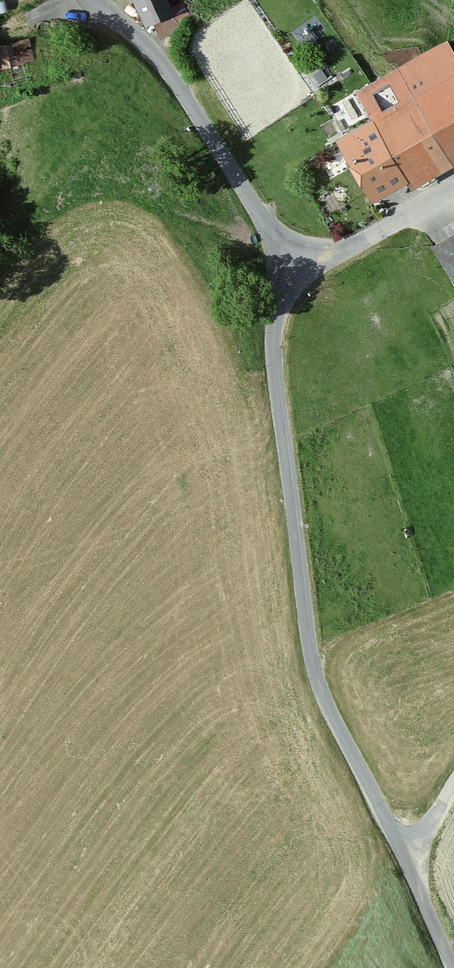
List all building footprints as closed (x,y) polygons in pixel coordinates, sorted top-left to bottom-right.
[(166,0),(129,0),(141,22),(147,19),(155,35),(178,23),(166,0)] [(37,56),(33,33),(0,38),(0,62),(37,56)] [(346,86),(362,117),(332,133),(368,201),(453,155),(453,56),(442,34),(346,86)] [(453,222),(422,240),(451,289),(453,287),(453,224),(453,222)]
